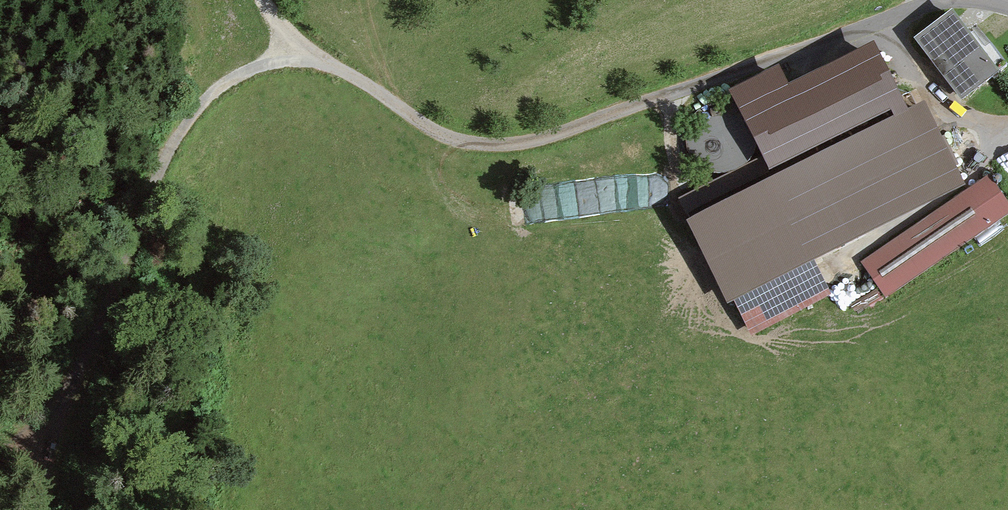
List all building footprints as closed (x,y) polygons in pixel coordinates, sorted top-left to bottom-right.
[(988,65),(952,15),(916,41),(953,91),(988,65)] [(941,183),(875,53),(768,107),(791,152),(819,138),(862,223),(941,183)] [(811,152),(726,194),(755,252),(840,210),(811,152)] [(989,179),(863,265),(886,298),(1007,214),(1007,206),(989,179)] [(750,281),(790,262),(780,241),(740,260),(750,281)] [(828,298),(809,262),(733,303),(751,338),(828,298)]
